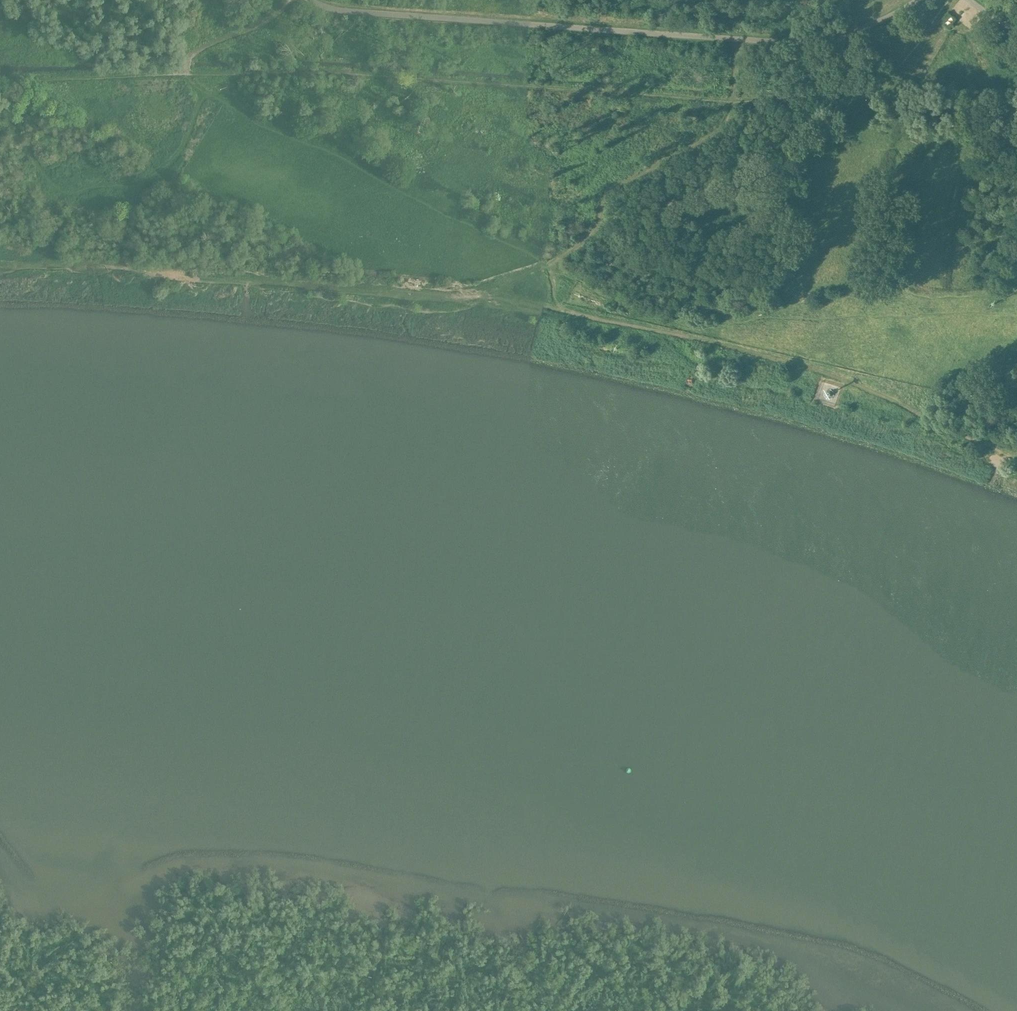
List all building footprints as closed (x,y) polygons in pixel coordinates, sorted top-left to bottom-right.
[(949,13),(941,22),(949,29),(956,19),(949,13)]
